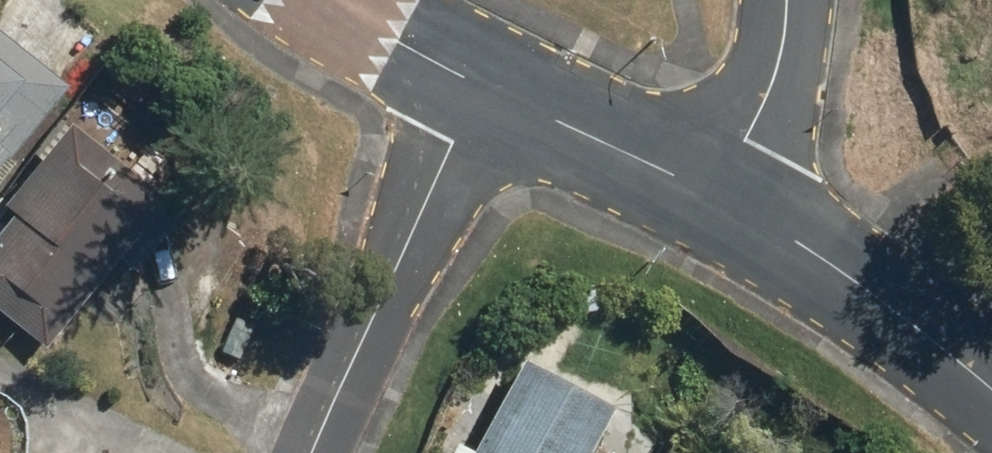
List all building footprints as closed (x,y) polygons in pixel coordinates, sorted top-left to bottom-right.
[(69,79),(5,25),(0,31),(0,161),(69,79)] [(3,197),(17,209),(0,229),(0,303),(45,341),(171,192),(76,111),(3,197)] [(610,396),(528,353),(476,452),(458,443),(453,452),(580,452),(610,396)]
